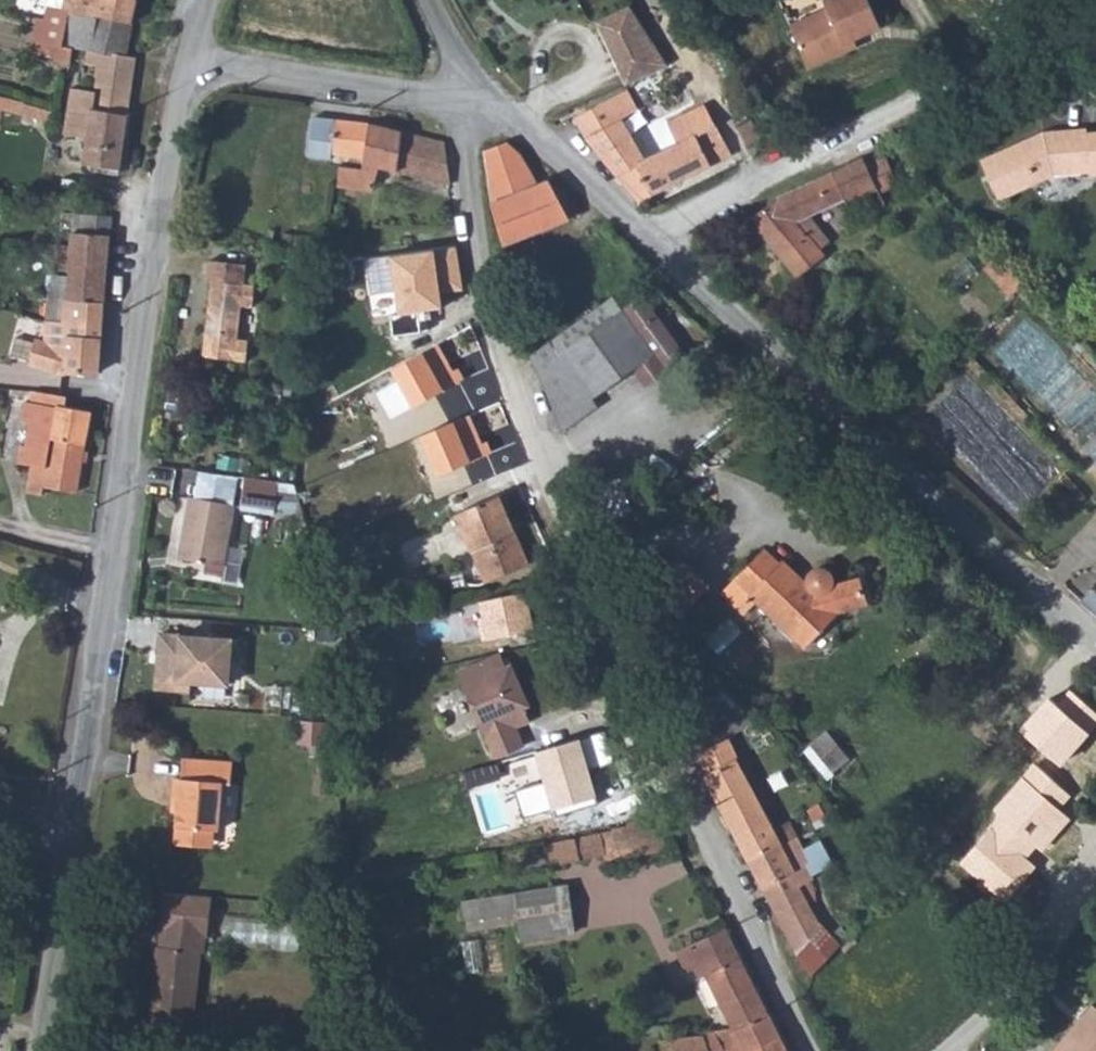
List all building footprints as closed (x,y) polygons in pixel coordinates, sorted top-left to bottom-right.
[(75,10),(137,19),(140,0),(76,0),(75,10)] [(827,6),(791,22),(808,63),(846,47),(842,38),(852,34),(878,22),(869,0),(825,0),(827,6)] [(75,10),(50,6),(47,27),(62,30),(58,54),(67,55),(73,56),(75,42),(77,33),(71,32),(75,10)] [(137,19),(75,10),(71,32),(77,33),(75,42),(88,44),(86,56),(101,58),(99,81),(72,79),(67,126),(91,129),(88,157),(111,161),(124,163),(142,47),(133,45),(137,19)] [(852,34),(842,38),(846,47),(856,42),(852,34)] [(659,50),(647,56),(656,72),(667,66),(659,50)] [(619,94),(605,66),(579,79),(591,109),(585,115),(600,146),(638,201),(652,195),(636,163),(645,157),(630,132),(642,126),(635,113),(642,109),(630,87),(619,94)] [(54,103),(40,100),(37,110),(52,113),(54,103)] [(705,103),(662,127),(664,135),(652,143),(657,151),(645,157),(636,163),(652,195),(729,152),(705,103)] [(373,119),(321,111),(315,134),(336,138),(333,151),(367,157),(373,119)] [(766,117),(757,121),(754,116),(741,123),(751,146),(759,144),(778,136),(766,117)] [(397,122),(373,119),(367,157),(366,167),(381,162),(448,174),(453,139),(435,135),(396,128),(397,122)] [(977,159),(994,200),(1052,174),(1095,177),(1095,131),(1062,131),(1043,130),(977,159)] [(336,138),(315,134),(311,151),(332,156),(333,151),(336,138)] [(533,154),(516,137),(488,143),(488,216),(504,242),(575,213),(561,182),(553,174),(542,179),(533,154)] [(859,150),(778,185),(747,214),(800,264),(823,240),(817,231),(826,222),(811,209),(811,200),(834,190),(841,198),(873,183),(859,150)] [(366,167),(346,165),(342,185),(377,188),(381,162),(366,167)] [(105,203),(68,198),(66,211),(74,212),(72,232),(58,230),(57,245),(55,259),(106,264),(113,207),(105,207),(105,203)] [(1017,278),(991,250),(979,263),(1006,292),(1017,278)] [(106,264),(55,259),(48,314),(98,316),(106,264)] [(245,269),(200,264),(199,282),(207,283),(197,363),(247,368),(248,344),(237,344),(239,311),(253,311),(255,289),(244,288),(245,269)] [(608,298),(539,337),(554,365),(541,373),(561,409),(579,402),(625,374),(635,368),(645,386),(677,365),(637,301),(616,313),(608,298)] [(98,316),(48,314),(44,312),(40,329),(30,328),(22,354),(92,370),(98,316)] [(415,345),(446,333),(439,317),(409,329),(415,345)] [(561,409),(541,373),(554,365),(539,337),(517,351),(553,441),(553,442),(589,421),(579,402),(561,409)] [(430,346),(401,356),(407,373),(435,362),(430,346)] [(645,386),(635,368),(625,374),(635,392),(645,386)] [(429,384),(405,393),(417,424),(441,415),(429,384)] [(62,391),(44,390),(27,388),(27,402),(19,401),(18,421),(23,421),(23,440),(17,439),(19,465),(26,465),(24,494),(40,494),(40,488),(76,489),(85,409),(62,405),(62,394),(62,391)] [(405,393),(381,403),(394,433),(417,424),(405,393)] [(381,403),(360,411),(370,442),(394,433),(381,403)] [(1085,447),(1095,459),(1095,436),(1085,447)] [(277,505),(280,479),(245,475),(242,502),(277,505)] [(231,506),(185,499),(177,561),(223,567),(231,506)] [(503,515),(459,530),(461,535),(510,530),(503,515)] [(510,530),(461,535),(490,600),(532,582),(510,530)] [(775,603),(727,551),(681,592),(697,610),(715,592),(720,598),(766,647),(793,621),(827,614),(826,591),(775,603)] [(715,592),(697,610),(702,615),(720,598),(715,592)] [(1079,613),(1091,623),(1095,616),(1095,592),(1079,613)] [(234,639),(162,634),(155,694),(189,698),(190,687),(233,694),(234,639)] [(506,680),(493,671),(486,667),(457,677),(481,742),(483,750),(514,740),(520,719),(527,717),(514,677),(506,680)] [(323,714),(294,713),(294,731),(306,732),(311,746),(322,746),(323,714)] [(833,773),(853,754),(827,727),(807,746),(833,773)] [(514,740),(483,750),(491,770),(521,758),(514,740)] [(234,754),(182,752),(182,770),(171,769),(170,791),(179,792),(178,845),(203,845),(204,821),(222,822),(223,776),(234,776),(234,754)] [(747,790),(739,773),(744,770),(738,754),(699,768),(712,799),(725,829),(720,832),(729,851),(748,841),(756,857),(771,849),(767,839),(788,830),(783,820),(767,825),(752,789),(747,790)] [(222,822),(204,821),(203,845),(222,846),(222,822)] [(654,825),(550,841),(555,864),(594,857),(595,866),(627,862),(625,851),(657,848),(654,825)] [(788,830),(767,839),(771,849),(756,857),(737,867),(741,876),(758,868),(762,877),(791,864),(801,859),(790,835),(788,830)] [(791,864),(762,877),(745,885),(763,926),(796,907),(790,897),(802,890),(791,864)] [(520,911),(522,938),(577,933),(573,883),(461,894),(463,917),(520,911)] [(796,907),(763,926),(778,961),(804,928),(796,907)] [(770,1021),(723,918),(658,931),(668,963),(694,953),(717,1005),(683,1020),(692,1044),(724,1044),(770,1021)] [(843,932),(822,918),(815,929),(836,943),(843,932)] [(219,930),(179,927),(178,945),(168,945),(166,1019),(211,1021),(212,948),(219,948),(219,930)] [(815,929),(788,968),(809,981),(836,943),(815,929)] [(1031,1050),(1095,1050),(1095,1019),(1080,1002),(1031,1050)] [(724,1044),(692,1044),(649,1047),(649,1050),(785,1050),(770,1021),(724,1044)]
